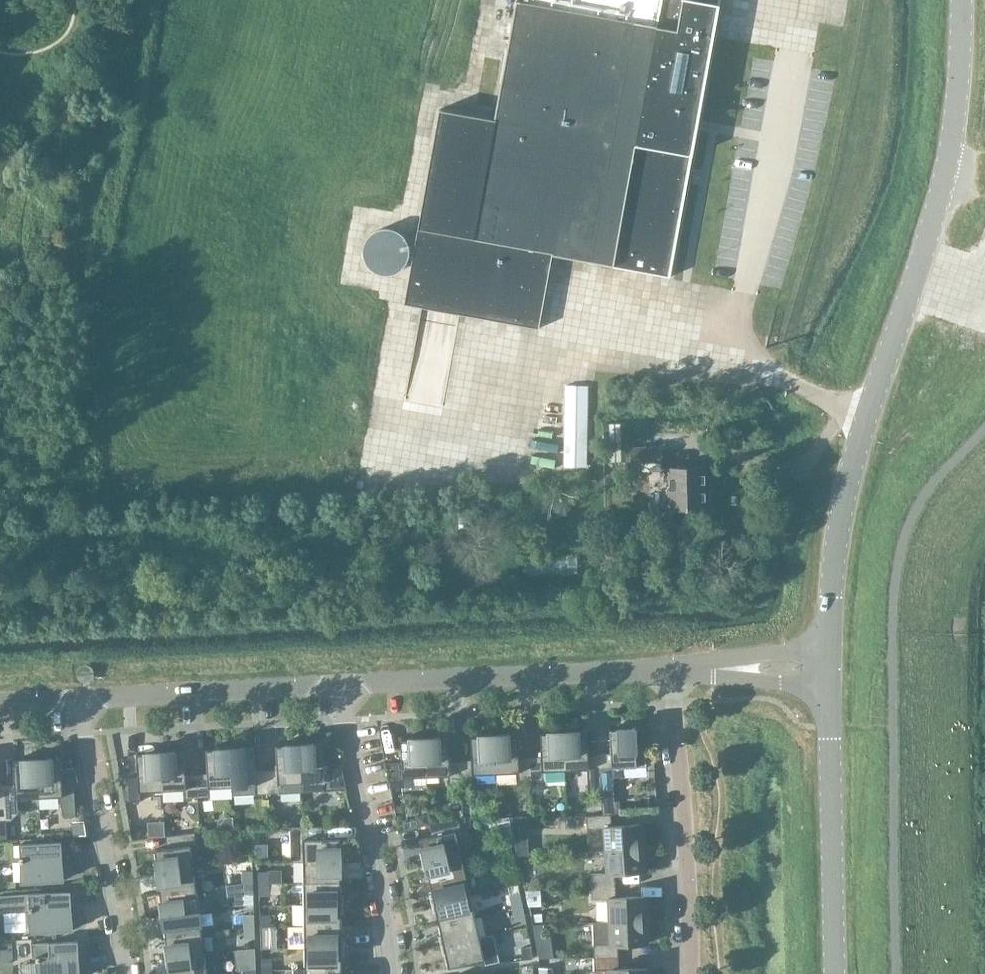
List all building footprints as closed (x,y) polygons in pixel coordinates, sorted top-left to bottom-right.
[(494,119),(438,109),(419,217),(403,304),(422,307),(426,283),(463,290),(459,314),(538,328),(551,254),(612,265),(612,266),(669,276),(682,202),(694,135),(716,15),(719,0),(515,0),(494,119)] [(501,367),(500,343),(434,344),(435,369),(501,367)] [(492,411),(493,387),(482,387),(483,369),(467,369),(465,428),(483,428),(483,411),(492,411)] [(626,448),(627,462),(661,461),(661,448),(626,448)] [(707,509),(706,467),(666,468),(667,509),(707,509)] [(79,668),(80,679),(91,678),(90,667),(79,668)] [(179,749),(192,748),(190,725),(177,725),(179,749)] [(602,814),(602,801),(614,800),(613,778),(623,777),(622,767),(646,765),(645,747),(644,747),(644,748),(635,748),(634,730),(634,728),(609,729),(610,753),(599,753),(600,777),(601,789),(602,814)] [(601,789),(600,777),(599,753),(588,754),(587,730),(563,731),(565,769),(587,768),(588,790),(601,789)] [(531,792),(544,791),(543,770),(565,769),(563,731),(539,732),(540,756),(529,757),(530,780),(531,792)] [(518,781),(530,780),(529,757),(518,757),(517,733),(493,734),(495,773),(517,772),(518,781)] [(471,759),(460,760),(461,784),(474,783),(473,774),(495,773),(493,734),(470,736),(471,759)] [(448,737),(424,738),(426,776),(448,775),(448,784),(461,784),(460,760),(449,760),(448,737)] [(400,739),(401,763),(391,763),(390,763),(391,787),(412,786),(411,777),(426,776),(424,738),(400,739)] [(345,789),(341,767),(341,765),(324,766),(322,743),(299,744),(301,783),(301,792),(345,789)] [(301,792),(301,783),(299,744),(275,745),(276,769),(265,770),(266,794),(301,792)] [(231,787),(253,785),(254,795),(266,794),(265,770),(254,770),(253,747),(229,748),(231,787)] [(209,788),(231,787),(229,748),(205,749),(207,773),(196,774),(197,798),(210,797),(209,788)] [(183,750),(160,752),(162,791),(184,789),(184,798),(197,798),(196,774),(185,774),(183,750)] [(160,752),(136,753),(137,777),(127,777),(126,777),(127,802),(148,800),(147,791),(162,791),(160,752)] [(78,781),(75,768),(61,768),(60,757),(36,759),(38,797),(60,796),(61,805),(63,817),(75,816),(73,781),(78,781)] [(14,784),(3,784),(5,820),(10,820),(17,813),(17,799),(38,797),(36,759),(13,760),(14,784)] [(369,805),(385,802),(382,788),(366,792),(369,805)] [(602,814),(585,815),(586,828),(602,828),(604,850),(641,848),(639,824),(610,826),(610,814),(602,814)] [(419,841),(424,861),(459,853),(455,833),(460,831),(457,818),(428,824),(428,826),(429,826),(431,836),(418,839),(419,841)] [(326,838),(326,827),(326,826),(296,826),(290,827),(291,861),(302,861),(339,861),(339,840),(340,840),(340,838),(326,838)] [(191,847),(196,846),(194,832),(165,836),(167,848),(153,850),(153,851),(154,851),(156,872),(193,867),(191,847)] [(72,872),(72,868),(68,865),(64,864),(63,865),(62,865),(61,842),(19,844),(21,882),(63,880),(63,878),(67,879),(71,876),(72,872)] [(606,873),(589,874),(590,886),(614,885),(614,874),(643,871),(641,848),(604,850),(606,873)] [(512,864),(509,852),(499,854),(502,866),(512,864)] [(464,874),(459,853),(424,861),(429,882),(464,874)] [(340,882),(339,861),(302,861),(303,883),(340,882)] [(515,875),(512,864),(502,866),(505,878),(515,875)] [(196,889),(193,867),(156,872),(159,893),(196,889)] [(229,883),(242,883),(252,883),(252,871),(229,871),(229,883)] [(258,872),(258,884),(268,883),(268,871),(258,872)] [(429,882),(433,903),(469,895),(464,874),(429,882)] [(340,904),(340,882),(303,883),(303,905),(340,904)] [(252,883),(242,883),(242,895),(252,895),(252,883)] [(268,895),(268,883),(258,884),(258,896),(268,895)] [(606,899),(607,921),(645,920),(644,896),(615,897),(614,885),(590,886),(590,899),(606,899)] [(268,887),(269,903),(280,903),(280,887),(268,887)] [(198,910),(196,889),(159,893),(162,915),(198,910)] [(23,894),(0,895),(0,913),(29,911),(30,931),(72,929),(72,928),(76,928),(80,925),(81,921),(80,916),(76,914),(71,915),(70,891),(23,894)] [(509,896),(512,908),(522,906),(519,894),(509,896)] [(469,895),(433,903),(438,924),(474,916),(469,895)] [(303,926),(340,926),(340,904),(303,905),(303,926)] [(522,906),(512,908),(515,920),(524,917),(522,906)] [(162,915),(164,936),(201,932),(198,910),(162,915)] [(243,914),(243,926),(253,926),(253,914),(243,914)] [(259,915),(259,927),(269,927),(269,915),(259,915)] [(438,924),(443,946),(479,937),(474,916),(438,924)] [(592,922),(593,957),(617,957),(617,945),(646,944),(645,920),(607,921),(592,922)] [(254,938),(253,926),(243,926),(244,938),(254,938)] [(303,926),(304,948),(341,947),(340,926),(303,926)] [(269,927),(259,927),(260,939),(270,939),(269,927)] [(204,953),(201,932),(164,936),(167,958),(204,953)] [(448,968),(483,960),(484,965),(499,962),(495,946),(482,949),(479,937),(443,946),(448,968)] [(29,944),(30,946),(31,958),(35,957),(35,960),(36,973),(79,973),(77,941),(29,944)] [(341,969),(341,968),(341,947),(304,948),(304,969),(341,969)] [(532,959),(530,947),(520,949),(523,960),(525,960),(532,959)] [(204,953),(167,958),(169,973),(210,973),(219,973),(217,951),(204,953)] [(245,958),(245,970),(255,969),(255,957),(245,958)] [(617,957),(593,957),(593,970),(594,970),(594,973),(646,973),(646,968),(617,969),(617,957)] [(260,958),(261,970),(271,970),(270,958),(260,958)]
